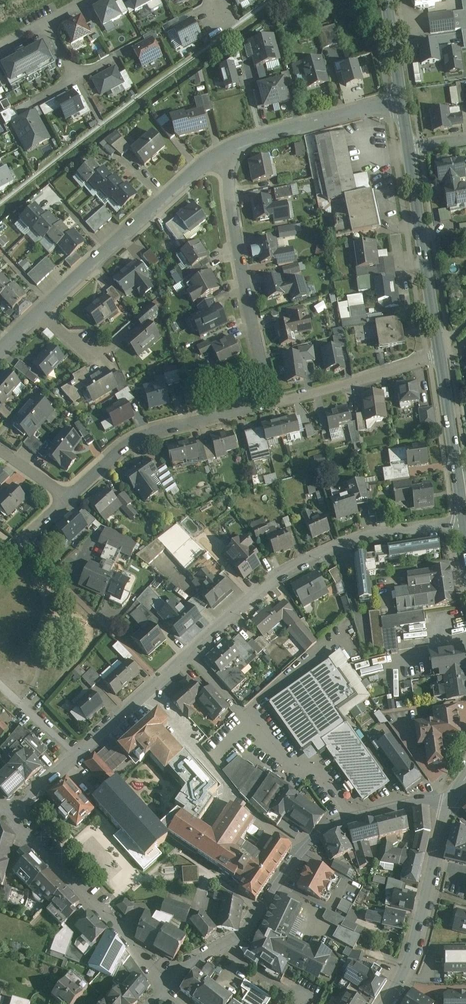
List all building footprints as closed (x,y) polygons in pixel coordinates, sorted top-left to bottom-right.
[(113,5),(120,17),(128,12),(124,5),(122,0),(113,5)] [(130,2),(135,11),(135,12),(147,6),(153,3),(152,0),(129,0),(130,2)] [(153,3),(147,6),(149,10),(150,11),(151,11),(153,11),(161,7),(158,0),(153,3)] [(412,0),(412,1),(412,2),(413,4),(413,6),(415,8),(415,9),(416,9),(419,10),(421,10),(427,9),(427,10),(428,10),(427,7),(435,6),(434,0),(412,0)] [(111,1),(94,10),(104,27),(120,18),(120,17),(113,5),(111,1)] [(130,2),(124,5),(128,12),(129,14),(135,11),(130,2)] [(452,13),(454,31),(461,30),(462,32),(465,31),(465,11),(452,13)] [(452,13),(428,17),(431,34),(454,31),(452,13)] [(80,19),(75,22),(64,28),(69,37),(68,40),(69,42),(72,43),(73,44),(87,37),(89,36),(84,27),(80,19)] [(177,19),(161,27),(166,35),(174,30),(181,26),(177,19)] [(181,26),(174,30),(183,47),(192,42),(193,43),(201,39),(191,20),(181,26)] [(100,39),(91,23),(84,27),(89,36),(87,37),(91,44),(100,39)] [(335,25),(317,30),(323,48),(340,44),(335,25)] [(154,31),(143,37),(146,43),(152,40),(155,46),(160,43),(154,31)] [(272,39),(250,44),(256,69),(263,68),(263,66),(278,62),(272,39)] [(146,43),(133,50),(142,67),(161,57),(155,46),(152,40),(146,43)] [(438,41),(420,44),(423,64),(440,61),(439,49),(438,41)] [(0,66),(0,68),(5,78),(9,85),(11,89),(55,66),(43,44),(25,54),(22,49),(15,53),(18,57),(0,66)] [(453,47),(439,49),(440,61),(444,61),(446,73),(462,71),(459,50),(453,51),(453,47)] [(233,64),(235,69),(244,66),(240,52),(227,62),(228,65),(233,64)] [(321,57),(299,64),(302,74),(306,89),(328,82),(321,57)] [(228,65),(219,68),(225,90),(239,86),(235,69),(233,64),(228,65)] [(299,64),(293,66),(295,76),(302,74),(299,64)] [(341,68),(342,72),(346,87),(361,83),(359,77),(363,77),(361,69),(357,70),(356,64),(353,65),(341,68)] [(119,75),(115,68),(93,80),(101,95),(121,84),(123,83),(119,75)] [(419,83),(427,82),(425,68),(417,69),(419,83)] [(126,71),(119,75),(123,83),(121,84),(125,92),(134,87),(126,71)] [(201,72),(193,74),(195,84),(203,82),(201,72)] [(288,72),(281,74),(283,80),(285,88),(292,86),(288,72)] [(5,78),(3,79),(0,81),(0,85),(2,89),(9,85),(5,78)] [(283,80),(273,83),(279,104),(289,101),(285,88),(283,80)] [(455,84),(458,104),(465,103),(465,97),(464,82),(455,84)] [(273,83),(259,87),(264,107),(264,108),(279,104),(273,83)] [(260,92),(253,93),(257,109),(264,107),(260,92)] [(56,104),(65,120),(84,110),(75,94),(56,104)] [(209,95),(194,99),(198,114),(202,113),(205,112),(212,110),(209,95)] [(7,100),(1,102),(4,110),(10,107),(7,100)] [(459,108),(448,109),(449,117),(460,115),(459,108)] [(448,109),(431,112),(433,132),(450,129),(450,127),(449,117),(448,109)] [(22,154),(50,139),(36,112),(8,126),(22,154)] [(184,118),(183,118),(188,136),(188,135),(196,133),(207,130),(202,113),(198,114),(184,118)] [(184,115),(171,119),(172,122),(176,136),(179,138),(188,136),(183,118),(184,118),(184,115)] [(460,115),(449,117),(450,127),(462,125),(461,115),(460,115)] [(172,122),(168,123),(162,129),(170,140),(176,136),(172,122)] [(116,133),(105,142),(107,144),(111,147),(122,139),(116,133)] [(344,133),(315,139),(325,184),(343,180),(353,178),(344,133)] [(152,134),(132,152),(144,166),(165,148),(152,134)] [(122,139),(111,147),(116,152),(121,157),(130,149),(122,139)] [(296,157),(304,155),(302,142),(294,144),(296,157)] [(111,147),(107,144),(103,148),(112,156),(116,152),(111,147)] [(268,158),(249,162),(251,172),(253,182),(253,183),(272,179),(268,158)] [(437,165),(440,183),(444,182),(446,190),(445,190),(448,209),(450,209),(450,213),(463,211),(462,207),(465,206),(465,186),(460,187),(458,179),(464,178),(460,160),(437,165)] [(92,163),(77,175),(87,186),(89,183),(101,173),(92,163)] [(13,183),(7,171),(5,172),(2,166),(1,166),(0,167),(0,190),(13,183)] [(101,173),(89,183),(98,193),(101,191),(112,181),(103,171),(101,173)] [(290,175),(278,177),(280,184),(291,182),(290,175)] [(353,178),(343,180),(346,197),(348,197),(371,192),(368,175),(353,178)] [(112,181),(101,191),(110,201),(112,199),(124,189),(115,179),(112,181)] [(343,180),(325,184),(328,201),(346,197),(343,180)] [(291,186),(284,187),(286,194),(275,196),(276,200),(293,197),(291,186)] [(124,189),(112,199),(122,209),(136,197),(126,187),(124,189)] [(284,187),(274,190),(275,196),(286,194),(284,187)] [(371,192),(348,197),(355,234),(379,229),(371,192)] [(270,198),(252,201),(255,221),(273,218),(271,206),(270,198)] [(286,204),(271,206),(273,218),(274,223),(289,220),(286,204)] [(194,205),(177,217),(178,217),(172,221),(183,237),(189,233),(189,232),(198,225),(198,226),(205,220),(194,205)] [(35,207),(21,220),(31,231),(34,229),(45,218),(35,207)] [(113,217),(104,207),(99,211),(108,222),(113,217)] [(108,222),(99,211),(94,215),(104,226),(108,222)] [(104,226),(94,215),(90,219),(99,230),(104,226)] [(45,218),(34,229),(44,240),(47,237),(58,227),(48,216),(45,218)] [(99,230),(90,219),(85,223),(95,234),(99,230)] [(172,221),(166,226),(177,242),(183,237),(172,221)] [(58,227),(47,237),(56,248),(59,246),(70,235),(60,225),(58,227)] [(293,229),(279,232),(280,239),(295,236),(293,229)] [(70,235),(59,246),(69,257),(70,257),(75,252),(84,245),(73,233),(70,235)] [(3,247),(9,241),(3,235),(1,237),(0,236),(0,244),(3,247)] [(177,242),(174,244),(177,249),(187,241),(183,237),(177,242)] [(276,240),(256,243),(257,249),(257,250),(259,249),(260,257),(261,264),(277,261),(278,261),(277,252),(276,249),(277,248),(276,240)] [(198,243),(182,253),(182,254),(183,253),(188,259),(186,260),(191,268),(192,268),(200,263),(203,268),(205,267),(211,263),(208,258),(198,243)] [(376,243),(354,246),(355,246),(358,268),(357,268),(357,269),(379,266),(379,265),(378,266),(377,263),(375,243),(376,243)] [(257,249),(251,250),(253,258),(260,257),(259,249),(257,250),(257,249)] [(292,250),(277,252),(278,261),(277,261),(278,266),(294,263),(292,250)] [(150,251),(143,256),(152,267),(153,266),(153,267),(159,263),(150,251)] [(75,252),(70,257),(69,257),(65,262),(71,269),(81,259),(75,252)] [(46,258),(40,264),(50,274),(56,268),(46,258)] [(19,265),(25,271),(31,266),(25,259),(19,265)] [(393,259),(385,260),(385,261),(377,263),(378,266),(379,265),(381,265),(382,273),(394,271),(393,259)] [(152,267),(144,273),(136,262),(132,265),(132,266),(123,273),(114,280),(127,296),(127,295),(134,289),(135,290),(136,289),(135,289),(142,283),(148,291),(157,283),(153,267),(153,266),(152,267)] [(200,263),(192,268),(191,268),(189,269),(193,275),(193,274),(194,274),(203,268),(200,263)] [(40,264),(36,268),(45,278),(50,274),(40,264)] [(298,265),(282,269),(284,277),(300,272),(298,265)] [(188,267),(182,271),(179,267),(175,270),(183,281),(193,275),(189,269),(188,267)] [(203,268),(194,274),(193,274),(193,275),(196,279),(200,278),(199,277),(209,272),(205,267),(203,268)] [(45,278),(36,268),(31,272),(41,282),(45,278)] [(41,282),(31,272),(27,276),(37,286),(41,282)] [(209,272),(199,277),(200,278),(196,279),(191,283),(191,284),(195,291),(201,300),(220,289),(209,272)] [(183,281),(181,283),(184,288),(191,284),(191,283),(196,279),(193,275),(183,281)] [(375,276),(357,279),(358,292),(376,290),(375,282),(376,281),(375,276)] [(0,298),(11,287),(1,277),(0,278),(0,298)] [(279,277),(263,281),(263,282),(263,281),(268,299),(268,300),(284,295),(282,287),(279,277)] [(302,278),(287,282),(288,285),(282,287),(284,295),(291,293),(293,300),(307,296),(302,278)] [(393,279),(384,280),(381,280),(381,281),(376,281),(375,282),(376,290),(378,302),(384,302),(385,308),(399,306),(397,291),(394,291),(393,280),(393,279)] [(148,291),(142,283),(135,289),(136,289),(135,290),(141,297),(148,291)] [(11,287),(0,298),(12,311),(15,309),(26,298),(14,285),(11,287)] [(121,298),(112,287),(106,292),(108,295),(114,302),(115,303),(121,298)] [(195,291),(188,295),(193,304),(201,300),(195,291)] [(114,302),(108,295),(105,297),(111,305),(114,302)] [(362,295),(347,298),(349,308),(364,306),(364,305),(362,295)] [(104,297),(86,311),(98,326),(109,317),(108,315),(114,310),(115,312),(116,311),(111,305),(105,297),(104,297)] [(26,298),(15,309),(21,315),(32,305),(26,298)] [(319,314),(327,309),(324,302),(315,307),(319,314)] [(136,318),(135,319),(141,326),(146,322),(149,325),(160,316),(150,305),(136,318)] [(364,306),(349,308),(351,320),(366,317),(364,306)] [(217,307),(202,315),(205,322),(210,332),(226,325),(217,307)] [(301,307),(286,311),(288,318),(303,314),(301,307)] [(134,314),(126,321),(129,324),(135,319),(136,318),(134,314)] [(303,314),(288,318),(289,323),(290,323),(293,335),(309,332),(305,314),(303,314)] [(382,315),(368,317),(369,324),(369,325),(378,324),(378,323),(383,322),(382,315)] [(383,322),(378,323),(380,338),(382,350),(402,346),(398,320),(383,322)] [(149,325),(146,322),(141,326),(124,341),(138,356),(139,356),(137,354),(144,348),(146,350),(160,337),(149,325)] [(210,332),(205,322),(200,324),(205,335),(210,332)] [(289,323),(274,326),(277,336),(279,336),(281,346),(295,342),(293,335),(290,323),(289,323)] [(369,324),(353,327),(356,341),(376,338),(376,339),(380,338),(378,324),(369,325),(369,324)] [(343,335),(333,338),(335,349),(340,348),(340,349),(346,347),(343,335)] [(232,338),(211,347),(212,350),(219,364),(240,354),(232,338)] [(209,342),(197,348),(200,355),(212,350),(211,347),(209,342)] [(51,346),(45,352),(46,353),(34,365),(34,364),(33,365),(46,377),(47,376),(44,374),(50,368),(53,370),(64,358),(51,346)] [(312,346),(297,350),(299,360),(304,359),(315,356),(312,346)] [(335,349),(322,351),(326,371),(334,369),(334,372),(344,370),(340,349),(340,348),(335,349)] [(300,362),(285,364),(286,374),(285,374),(286,382),(288,382),(288,383),(304,381),(303,373),(306,372),(304,359),(299,360),(300,362)] [(31,370),(20,361),(14,368),(25,377),(31,370)] [(85,369),(72,377),(75,381),(88,374),(85,369)] [(91,379),(83,384),(85,388),(88,393),(91,392),(96,400),(116,388),(106,370),(91,379)] [(178,370),(163,374),(167,386),(181,383),(178,370)] [(0,379),(0,403),(1,404),(2,404),(4,402),(12,393),(20,384),(7,371),(0,379)] [(122,372),(114,377),(120,386),(126,382),(122,372)] [(75,381),(61,390),(73,404),(80,400),(76,393),(85,388),(83,384),(91,379),(88,374),(75,381)] [(126,382),(120,386),(123,391),(129,388),(126,382)] [(20,384),(12,393),(17,397),(25,388),(20,384)] [(416,384),(410,385),(410,384),(402,385),(402,386),(394,387),(396,403),(399,402),(400,409),(410,408),(410,405),(419,403),(419,401),(420,400),(419,397),(418,396),(416,384)] [(192,386),(183,390),(186,404),(196,401),(192,386)] [(164,387),(145,392),(149,409),(150,409),(150,408),(160,406),(169,404),(164,387)] [(123,391),(115,396),(119,404),(125,402),(127,404),(135,399),(129,388),(123,391)] [(381,394),(363,396),(362,396),(362,397),(363,397),(365,414),(366,422),(367,422),(374,421),(376,423),(381,422),(383,420),(385,420),(386,420),(386,419),(382,394),(381,394)] [(53,411),(36,396),(12,423),(29,437),(29,438),(32,435),(53,411)] [(4,402),(2,404),(1,404),(0,405),(0,414),(6,420),(14,411),(4,402)] [(119,404),(106,412),(110,420),(114,428),(134,417),(127,404),(125,402),(119,404)] [(347,407),(337,410),(338,413),(326,416),(330,431),(348,427),(348,424),(351,423),(347,407)] [(432,409),(419,411),(422,427),(435,425),(432,409)] [(365,414),(356,415),(359,433),(368,431),(367,422),(366,422),(365,414)] [(295,418),(279,422),(283,438),(290,436),(299,434),(299,435),(299,434),(295,418)] [(110,420),(101,424),(105,432),(114,428),(110,420)] [(94,441),(82,421),(75,425),(83,437),(82,438),(82,439),(83,438),(88,445),(94,441)] [(279,422),(263,426),(262,426),(263,430),(266,443),(267,443),(267,442),(275,440),(283,438),(279,422)] [(312,425),(305,427),(308,438),(314,437),(312,425)] [(358,428),(349,430),(352,444),(353,444),(360,443),(358,428)] [(80,441),(65,429),(51,447),(46,454),(47,456),(67,471),(76,459),(70,454),(71,453),(81,440),(80,441)] [(263,430),(246,435),(254,462),(271,457),(268,447),(266,443),(263,430)] [(232,434),(218,437),(218,435),(211,437),(213,444),(216,455),(227,452),(237,450),(232,434)] [(32,435),(29,438),(29,437),(23,444),(36,455),(38,453),(43,446),(32,435)] [(202,441),(194,443),(199,463),(207,461),(203,447),(202,441)] [(43,446),(38,453),(45,459),(47,456),(46,454),(51,447),(46,443),(43,446)] [(188,443),(168,448),(174,469),(182,467),(181,462),(197,458),(198,464),(199,463),(194,443),(193,443),(188,444),(188,443)] [(213,444),(203,447),(207,461),(217,459),(216,455),(213,444)] [(425,446),(405,449),(407,458),(408,467),(428,464),(425,446)] [(405,449),(388,451),(390,463),(400,462),(400,459),(407,458),(405,449)] [(157,472),(148,459),(140,465),(141,466),(138,469),(137,467),(138,469),(132,473),(131,471),(125,475),(134,488),(135,487),(144,499),(165,484),(162,481),(156,473),(157,472)] [(177,487),(166,465),(157,472),(156,473),(162,481),(165,484),(170,492),(177,487)] [(258,476),(255,465),(249,467),(254,488),(255,488),(264,486),(262,475),(258,476)] [(405,466),(391,468),(393,482),(407,479),(405,466)] [(364,480),(345,486),(345,487),(347,486),(350,495),(351,494),(355,507),(368,505),(364,480)] [(411,485),(394,488),(395,494),(394,494),(394,495),(395,495),(396,501),(405,500),(404,495),(412,494),(412,489),(411,485)] [(0,495),(0,508),(8,516),(26,499),(13,486),(2,497),(0,495)] [(412,489),(412,494),(414,507),(422,505),(423,509),(434,507),(431,486),(423,487),(412,489)] [(106,490),(101,495),(100,495),(96,499),(96,498),(89,503),(101,516),(114,504),(116,502),(117,502),(106,490)] [(132,502),(124,493),(118,499),(119,500),(117,502),(116,502),(123,510),(123,509),(128,505),(129,505),(132,502)] [(350,495),(331,501),(335,512),(336,511),(339,519),(357,513),(355,507),(351,494),(350,495)] [(114,504),(101,516),(105,521),(119,509),(114,504)] [(129,505),(128,505),(123,509),(123,510),(132,519),(137,514),(129,505)] [(375,505),(368,505),(369,518),(376,517),(375,505)] [(77,516),(86,526),(86,527),(88,530),(96,521),(83,509),(77,516)] [(308,511),(302,514),(306,523),(313,521),(308,511)] [(74,512),(56,528),(69,542),(86,527),(86,526),(77,516),(74,512)] [(306,523),(306,524),(313,539),(330,531),(323,516),(316,519),(313,521),(306,523)] [(263,520),(251,525),(253,531),(266,525),(263,520)] [(266,525),(253,531),(257,538),(266,534),(269,533),(268,532),(266,525)] [(138,542),(107,528),(100,543),(108,546),(121,552),(131,557),(138,542)] [(275,529),(268,532),(269,533),(266,534),(268,539),(278,534),(275,529)] [(278,534),(268,539),(275,554),(283,550),(284,552),(292,548),(291,547),(291,546),(285,531),(278,534)] [(188,536),(169,553),(172,556),(191,539),(188,536)] [(240,541),(237,541),(234,544),(234,546),(225,554),(235,564),(233,566),(244,579),(260,566),(254,559),(257,556),(251,549),(251,550),(249,549),(252,546),(245,538),(242,541),(241,540),(240,541)] [(191,539),(172,556),(187,573),(198,563),(196,561),(205,553),(191,539)] [(157,540),(136,556),(148,566),(166,549),(157,540)] [(438,541),(412,545),(413,557),(440,553),(438,541)] [(387,549),(387,550),(374,552),(375,561),(389,560),(389,561),(413,557),(412,545),(387,549)] [(121,552),(108,546),(101,559),(115,565),(121,552)] [(223,560),(211,548),(205,553),(214,562),(217,565),(223,560)] [(205,553),(196,561),(198,563),(206,570),(214,562),(205,553)] [(366,556),(354,557),(359,601),(372,600),(366,556)] [(103,561),(100,568),(111,573),(115,565),(101,559),(101,560),(103,561)] [(217,565),(214,562),(206,570),(215,581),(218,577),(224,572),(217,565)] [(111,573),(100,568),(90,563),(80,586),(104,597),(105,596),(106,594),(115,575),(115,574),(111,573)] [(206,570),(198,563),(187,573),(195,582),(198,579),(206,588),(199,595),(212,609),(231,591),(218,577),(215,581),(206,570)] [(338,567),(329,573),(336,586),(343,583),(338,567)] [(429,572),(406,575),(408,589),(395,591),(399,612),(435,606),(435,607),(455,604),(449,568),(429,571),(429,572)] [(316,574),(293,587),(302,603),(302,601),(314,594),(315,596),(326,590),(316,574)] [(115,575),(106,594),(111,596),(109,601),(122,607),(128,601),(131,595),(124,592),(129,581),(115,575)] [(167,607),(149,588),(136,601),(137,602),(141,606),(148,613),(153,608),(159,615),(167,607)] [(205,609),(192,600),(187,604),(189,606),(191,609),(193,607),(200,614),(205,609)] [(137,602),(133,606),(136,610),(141,606),(137,602)] [(268,608),(252,623),(263,636),(264,636),(262,634),(281,617),(291,629),(299,622),(291,612),(292,611),(284,602),(272,613),(268,608)] [(148,613),(141,606),(136,610),(147,622),(153,617),(148,613)] [(179,606),(172,612),(167,607),(159,615),(180,638),(201,619),(198,616),(191,609),(189,606),(183,611),(179,606)] [(200,614),(193,607),(191,609),(198,616),(200,614)] [(423,613),(382,619),(383,630),(394,628),(425,624),(423,613)] [(299,622),(291,629),(288,631),(306,652),(317,642),(304,619),(299,622)] [(150,624),(133,639),(148,657),(165,641),(150,624)] [(394,628),(383,630),(385,649),(386,652),(398,651),(394,628)] [(239,636),(229,645),(225,640),(224,641),(219,646),(220,647),(207,658),(207,659),(204,662),(217,675),(216,676),(232,693),(247,679),(238,670),(245,663),(247,665),(255,658),(256,658),(258,657),(257,656),(247,645),(239,636)] [(267,647),(259,638),(254,642),(262,651),(267,647)] [(254,642),(252,640),(247,645),(257,656),(262,651),(254,642)] [(129,654),(118,643),(113,648),(123,659),(129,654)] [(462,651),(441,655),(443,668),(444,676),(465,673),(462,651)] [(348,665),(339,653),(330,660),(338,672),(347,665),(348,665)] [(441,655),(431,656),(434,678),(439,677),(438,668),(443,668),(441,655)] [(330,660),(269,703),(269,705),(301,751),(304,752),(312,746),(314,745),(314,746),(322,741),(346,724),(342,718),(337,711),(356,697),(338,672),(330,660)] [(139,674),(129,662),(117,673),(127,685),(139,674)] [(74,670),(81,677),(86,673),(79,665),(74,670)] [(370,698),(347,665),(338,672),(356,697),(337,711),(342,718),(370,698)] [(102,679),(92,669),(87,674),(97,684),(102,679)] [(117,673),(105,684),(116,695),(127,685),(117,673)] [(444,676),(446,687),(447,697),(454,696),(465,694),(465,676),(465,673),(444,676)] [(97,684),(87,674),(82,679),(92,689),(97,684)] [(187,678),(180,684),(185,689),(191,683),(187,678)] [(364,689),(371,685),(367,679),(361,682),(364,689)] [(185,689),(171,701),(182,714),(189,708),(197,701),(203,695),(192,683),(191,683),(185,689)] [(211,687),(203,695),(197,701),(214,720),(213,721),(213,722),(229,708),(211,687)] [(446,687),(433,688),(434,699),(447,697),(446,687)] [(85,698),(75,707),(76,709),(87,721),(104,706),(91,693),(85,698)] [(83,696),(73,706),(75,707),(85,698),(83,696)] [(389,709),(396,709),(395,700),(388,701),(389,709)] [(189,708),(183,713),(188,719),(194,713),(189,708)] [(87,721),(76,709),(71,714),(82,725),(87,721)] [(455,709),(435,712),(434,712),(434,713),(435,723),(432,723),(431,723),(427,724),(427,723),(426,724),(423,724),(422,724),(422,725),(423,729),(418,730),(417,731),(419,746),(425,745),(428,765),(428,766),(429,766),(429,765),(433,765),(439,764),(443,763),(444,763),(444,762),(443,762),(443,758),(441,743),(441,742),(442,742),(444,739),(444,737),(445,737),(460,735),(456,709),(455,709)] [(379,711),(375,714),(381,723),(385,721),(379,711)] [(119,748),(121,750),(128,758),(129,759),(137,751),(144,759),(149,754),(164,771),(164,772),(165,772),(183,756),(182,756),(160,731),(167,724),(158,713),(119,748)] [(0,721),(0,737),(1,738),(9,730),(0,721)] [(386,781),(346,724),(322,741),(327,750),(362,799),(363,798),(362,797),(385,781),(385,782),(386,781)] [(21,725),(1,749),(5,754),(0,759),(9,768),(26,751),(21,747),(32,735),(21,725)] [(197,736),(201,733),(194,725),(191,728),(197,736)] [(382,732),(370,741),(377,752),(381,749),(390,742),(382,732)] [(48,750),(32,735),(21,747),(26,751),(36,762),(48,750)] [(411,767),(392,740),(390,742),(381,749),(398,773),(400,775),(411,767)] [(114,741),(97,757),(105,766),(121,750),(119,748),(114,741)] [(322,741),(314,746),(314,745),(312,746),(317,754),(320,755),(327,750),(322,741)] [(121,750),(105,766),(111,773),(128,758),(121,750)] [(36,762),(26,751),(9,768),(24,784),(42,768),(36,762)] [(97,757),(95,755),(85,764),(104,785),(114,776),(111,773),(105,766),(97,757)] [(257,770),(239,757),(223,772),(240,794),(257,770)] [(422,782),(411,767),(400,775),(398,773),(395,776),(407,793),(422,782)] [(9,768),(0,777),(0,791),(8,800),(24,784),(9,768)] [(285,787),(258,768),(257,770),(240,794),(240,795),(263,818),(285,787)] [(94,811),(66,780),(49,796),(62,811),(59,813),(66,822),(69,819),(77,827),(94,811)] [(274,838),(261,858),(253,852),(245,847),(238,857),(233,853),(247,833),(253,823),(242,816),(245,812),(237,806),(234,810),(231,808),(217,829),(220,831),(222,833),(217,840),(177,813),(159,829),(116,782),(94,802),(121,832),(114,839),(144,872),(162,856),(156,849),(168,838),(167,837),(169,835),(243,885),(240,889),(239,890),(256,901),(256,900),(275,872),(276,871),(291,849),(292,848),(275,837),(274,838)] [(324,815),(298,797),(298,796),(285,787),(263,818),(277,827),(284,816),(310,835),(324,815)] [(429,810),(413,811),(415,835),(430,834),(431,834),(429,810)] [(404,814),(374,821),(379,839),(379,840),(386,838),(396,835),(408,832),(404,814)] [(374,821),(347,829),(352,846),(366,843),(379,839),(374,821)] [(2,886),(9,864),(7,863),(14,840),(14,838),(0,823),(0,886),(2,886)] [(344,829),(321,840),(331,860),(354,850),(344,829)] [(453,829),(449,844),(445,860),(465,865),(465,849),(463,848),(465,836),(463,831),(453,829)] [(259,842),(247,833),(233,853),(238,857),(245,847),(253,852),(259,842)] [(430,834),(415,835),(414,847),(412,854),(425,857),(430,834)] [(396,835),(386,838),(387,845),(392,846),(397,843),(396,835)] [(366,843),(352,846),(359,868),(374,864),(368,846),(366,843)] [(387,845),(381,844),(378,863),(389,865),(391,851),(392,846),(387,845)] [(414,847),(406,845),(402,851),(412,854),(414,847)] [(26,850),(19,857),(22,859),(19,862),(18,863),(18,864),(19,865),(20,867),(16,871),(31,887),(29,889),(30,889),(33,886),(47,872),(26,850)] [(402,853),(391,851),(389,865),(394,865),(398,866),(401,857),(402,853)] [(412,854),(402,851),(402,853),(401,857),(406,858),(424,862),(425,857),(412,854)] [(424,862),(406,858),(404,868),(401,882),(418,886),(424,862)] [(350,868),(336,860),(332,869),(346,876),(350,868)] [(332,876),(313,865),(308,873),(307,873),(303,880),(302,879),(298,888),(320,900),(321,899),(326,902),(328,901),(331,896),(330,894),(328,892),(331,887),(328,885),(332,876)] [(197,868),(183,869),(183,876),(184,884),(198,883),(198,875),(197,868)] [(65,889),(48,872),(47,872),(33,886),(50,903),(65,889)] [(386,884),(387,878),(374,876),(373,882),(386,884)] [(402,883),(389,879),(386,893),(392,894),(391,898),(388,897),(386,905),(391,907),(412,912),(416,894),(400,891),(402,883)] [(50,903),(33,886),(30,889),(34,894),(33,895),(34,898),(36,901),(39,903),(42,904),(47,900),(50,904),(50,903)] [(12,889),(5,887),(1,901),(8,903),(12,889)] [(65,889),(50,903),(54,907),(50,911),(65,925),(76,914),(73,911),(79,904),(65,889)] [(238,898),(223,895),(218,895),(217,901),(222,902),(217,928),(238,932),(243,903),(238,898)] [(301,908),(277,896),(253,947),(291,968),(301,947),(286,939),(301,908)] [(125,899),(117,906),(125,915),(133,908),(125,899)] [(353,905),(342,899),(337,910),(347,915),(348,915),(353,905)] [(191,908),(166,900),(161,915),(173,919),(173,920),(186,924),(191,908)] [(161,915),(160,915),(146,910),(136,938),(136,939),(173,961),(186,939),(168,928),(173,919),(161,915)] [(345,920),(327,910),(323,918),(341,927),(345,920)] [(454,911),(449,929),(465,934),(465,914),(454,911)] [(405,916),(386,912),(384,918),(383,925),(383,926),(402,930),(405,916)] [(217,930),(202,913),(190,922),(205,940),(217,930)] [(374,915),(368,914),(366,921),(383,925),(384,918),(374,915)] [(106,932),(90,915),(76,929),(86,940),(92,946),(92,945),(106,932)] [(357,920),(348,915),(347,915),(345,920),(354,925),(357,920)] [(354,925),(345,920),(341,927),(354,934),(357,927),(354,925)] [(364,928),(358,925),(357,927),(354,934),(359,936),(364,928)] [(66,927),(56,937),(70,943),(74,934),(66,927)] [(354,934),(341,928),(335,939),(353,949),(360,936),(359,936),(354,934)] [(107,933),(89,967),(111,977),(120,961),(125,951),(107,933)] [(70,943),(56,937),(51,951),(66,957),(70,943)] [(86,940),(78,947),(86,955),(94,947),(92,945),(92,946),(86,940)] [(311,948),(302,944),(301,947),(291,968),(317,980),(320,974),(317,972),(323,959),(326,961),(327,958),(330,952),(313,944),(311,948)] [(286,966),(253,947),(249,955),(259,962),(267,968),(272,971),(281,976),(286,966)] [(445,950),(445,974),(465,974),(465,950),(445,950)] [(66,957),(51,951),(46,964),(61,970),(66,957)] [(148,982),(125,951),(120,961),(132,979),(134,976),(145,985),(148,982)] [(364,955),(352,951),(348,958),(361,962),(364,955)] [(259,962),(249,955),(246,960),(256,967),(259,962)] [(329,960),(327,958),(326,961),(323,959),(317,972),(320,974),(325,976),(328,971),(333,973),(337,964),(336,961),(332,959),(329,960)] [(354,962),(342,980),(350,985),(346,992),(347,993),(365,1003),(373,1003),(386,982),(385,982),(377,977),(382,970),(374,965),(370,972),(354,962)] [(214,968),(209,964),(204,970),(200,975),(208,981),(212,976),(215,972),(213,970),(214,968)] [(84,981),(73,971),(71,974),(82,983),(84,981)] [(281,976),(272,971),(269,976),(280,983),(283,977),(281,976)] [(195,972),(181,991),(193,1000),(208,981),(200,975),(195,972)] [(71,974),(60,986),(63,988),(57,995),(59,997),(56,1001),(60,1003),(74,1003),(88,988),(82,983),(71,974)] [(132,979),(122,991),(136,1003),(148,988),(145,985),(134,976),(132,979)] [(342,980),(338,987),(346,992),(350,985),(342,980)] [(208,981),(193,1000),(198,1003),(230,1003),(232,1000),(208,981)] [(245,981),(241,989),(248,994),(241,1003),(268,1003),(271,999),(245,981)] [(119,989),(106,1003),(107,1003),(138,1003),(136,1003),(122,991),(119,989)] [(411,992),(404,1003),(431,1003),(411,992)] [(347,993),(346,994),(347,994),(341,1003),(365,1003),(347,993)] [(456,994),(448,994),(448,997),(445,1001),(445,1003),(458,1003),(458,995),(456,994)] [(464,996),(458,996),(458,995),(458,1003),(465,1003),(465,994),(464,996)]
